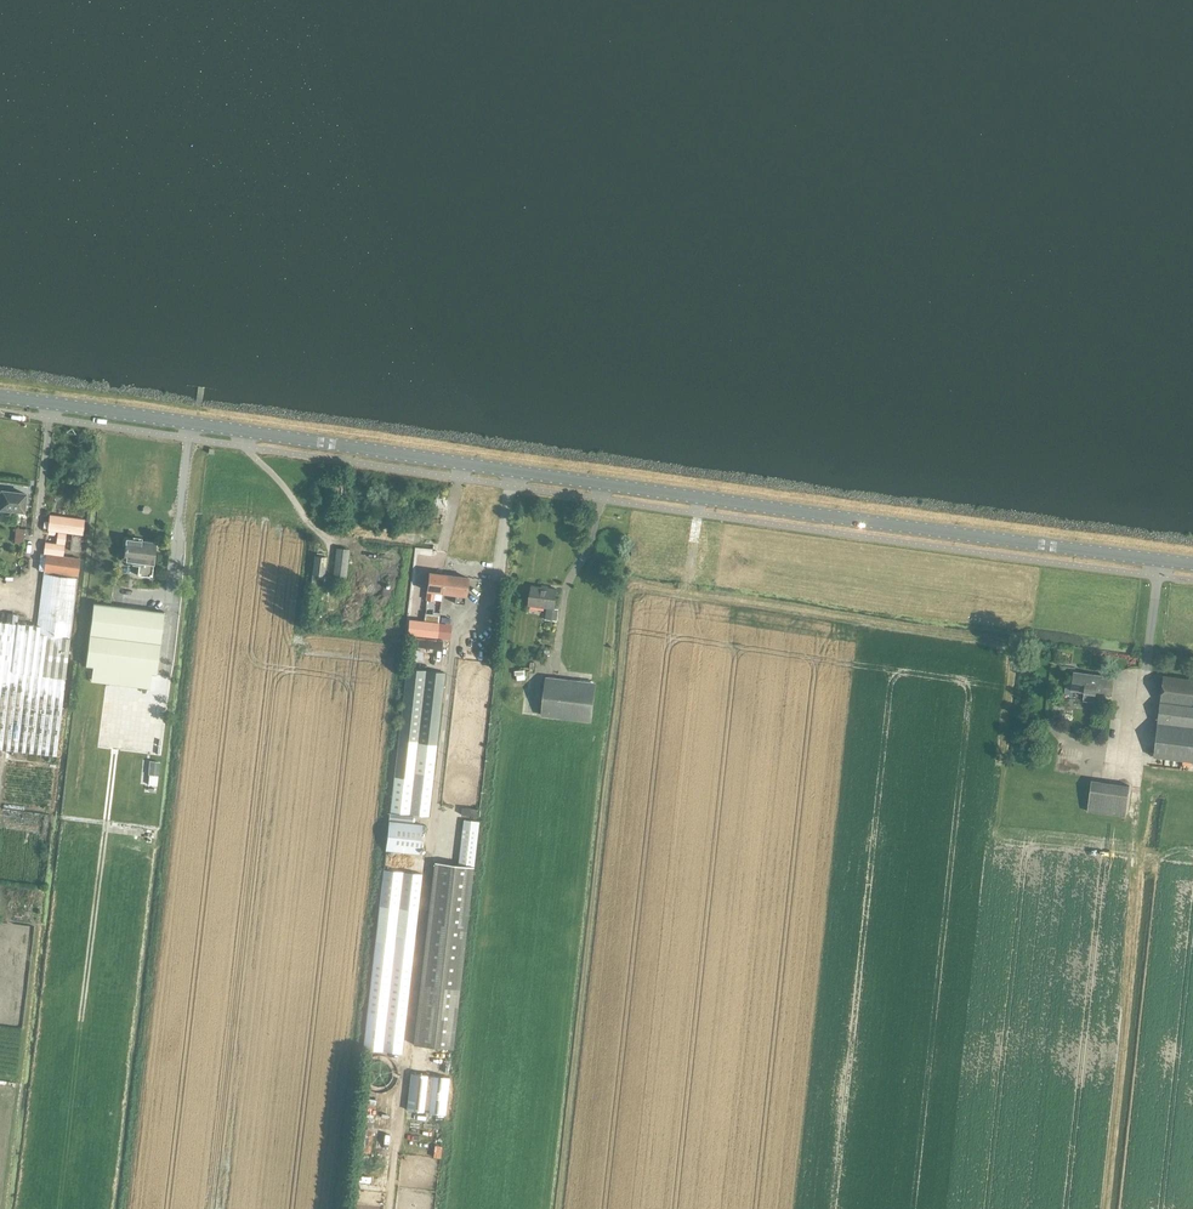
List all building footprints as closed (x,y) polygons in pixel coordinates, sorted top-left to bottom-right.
[(2,491),(0,504),(0,509),(24,512),(26,494),(2,491)] [(44,553),(47,553),(64,556),(67,532),(73,532),(71,550),(80,551),(82,533),(83,534),(85,519),(51,515),(49,529),(58,531),(57,543),(46,542),(44,553)] [(23,543),(24,529),(16,528),(14,542),(23,543)] [(154,562),(155,562),(157,543),(127,539),(125,559),(133,560),(133,564),(139,565),(138,574),(153,576),(154,562)] [(333,579),(347,581),(351,549),(337,547),(333,579)] [(313,573),(312,584),(326,586),(327,575),(325,575),(328,556),(325,556),(326,553),(318,552),(317,555),(316,555),(313,573)] [(57,755),(58,746),(59,740),(70,638),(77,577),(79,578),(81,558),(64,556),(47,553),(47,554),(41,553),(39,570),(46,570),(39,625),(0,621),(0,749),(57,755)] [(445,574),(430,572),(427,599),(434,600),(435,591),(443,592),(445,574)] [(454,602),(464,604),(467,577),(445,574),(443,592),(455,594),(454,602)] [(532,585),(530,604),(548,606),(547,615),(558,617),(559,608),(556,607),(558,588),(532,585)] [(94,603),(86,665),(93,666),(152,674),(157,674),(159,660),(165,611),(94,603)] [(409,620),(407,634),(437,638),(439,623),(409,620)] [(414,650),(413,659),(420,660),(421,650),(414,650)] [(391,811),(428,816),(445,673),(407,669),(391,811)] [(1086,691),(1085,699),(1095,701),(1097,692),(1111,694),(1113,675),(1075,671),(1073,689),(1086,691)] [(1162,701),(1192,704),(1192,680),(1165,676),(1162,701)] [(543,714),(592,720),(596,683),(547,677),(543,714)] [(89,708),(91,698),(77,697),(76,706),(89,708)] [(1159,721),(1192,725),(1192,704),(1162,701),(1159,721)] [(1155,755),(1192,760),(1192,725),(1159,721),(1155,755)] [(150,761),(149,769),(158,770),(159,762),(150,761)] [(150,775),(149,784),(157,785),(158,776),(150,775)] [(1088,811),(1127,815),(1127,812),(1131,784),(1092,780),(1088,811)] [(480,816),(480,809),(462,807),(462,814),(480,816)] [(389,819),(413,822),(414,816),(389,813),(389,819)] [(419,853),(421,834),(422,824),(389,821),(385,850),(419,853)] [(435,862),(414,1044),(453,1048),(473,866),(435,862)] [(384,870),(364,1048),(401,1052),(421,874),(384,870)] [(449,1077),(411,1074),(407,1110),(445,1113),(449,1077)]
